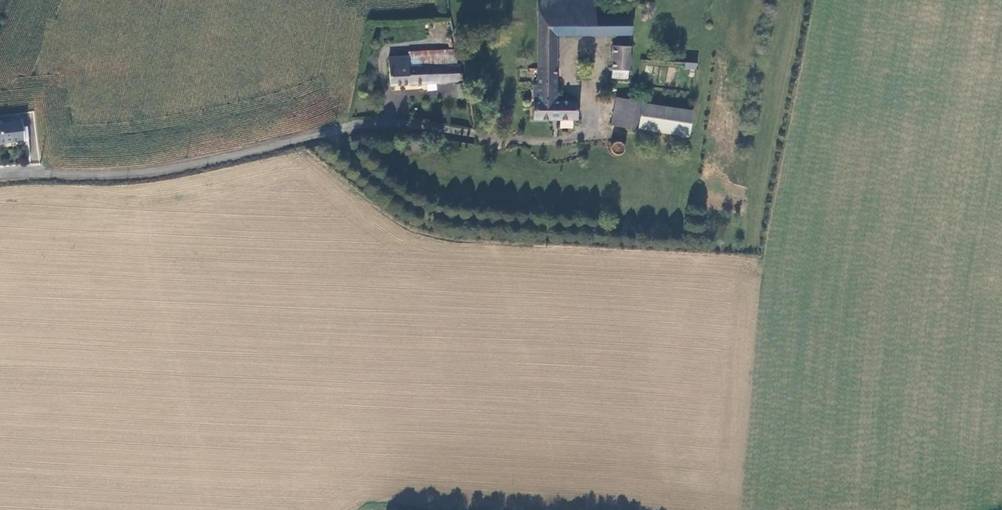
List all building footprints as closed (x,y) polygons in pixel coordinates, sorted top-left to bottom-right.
[(632,16),(596,16),(596,0),(539,0),(540,83),(534,84),(533,119),(577,119),(578,103),(561,102),(562,94),(558,93),(559,35),(631,33),(632,16)] [(631,45),(614,44),(613,77),(629,77),(629,69),(630,69),(631,45)] [(423,65),(458,63),(457,49),(410,51),(410,55),(410,60),(422,59),(423,65)] [(464,82),(462,63),(458,63),(423,65),(422,59),(410,60),(410,55),(390,56),(391,87),(464,82)] [(469,95),(467,84),(457,86),(458,97),(469,95)] [(643,103),(617,98),(613,125),(638,129),(643,103)] [(643,103),(639,128),(689,136),(694,111),(643,103)] [(22,119),(0,122),(0,144),(24,141),(22,119)] [(623,150),(623,146),(621,143),(617,142),(614,143),(611,146),(612,150),(614,153),(618,154),(621,153),(623,150)]
